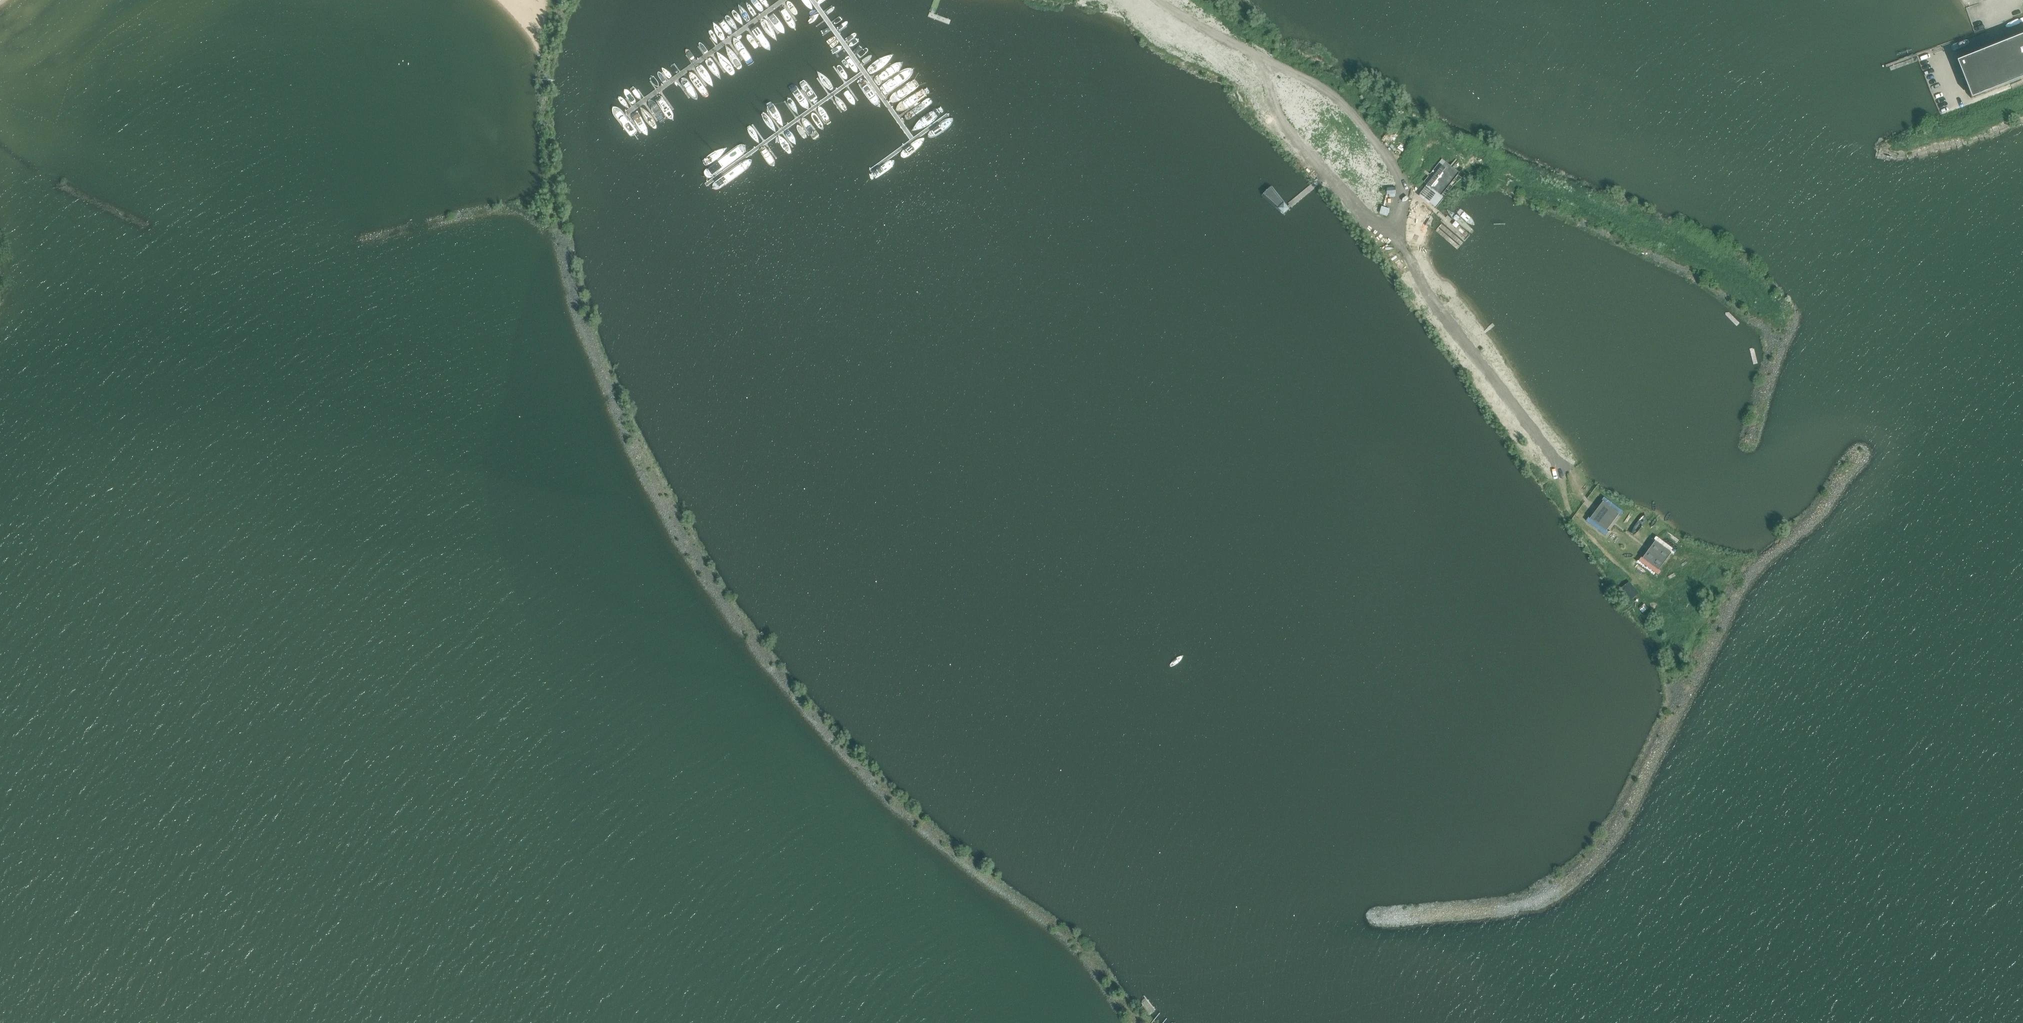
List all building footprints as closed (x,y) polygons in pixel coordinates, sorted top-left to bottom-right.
[(2014,3),(2016,8),(2022,5),(2022,0),(2020,0),(2014,3)] [(1970,55),(1957,61),(1959,67),(1960,66),(1970,92),(1969,92),(1971,98),(1985,93),(1985,92),(2022,77),(2022,35),(1982,51),(1970,55)] [(1427,184),(1420,194),(1434,205),(1459,174),(1444,162),(1442,165),(1427,184)] [(1279,209),(1284,214),(1290,209),(1285,204),(1272,185),(1262,195),(1279,209)] [(1602,507),(1579,524),(1596,546),(1618,530),(1602,507)] [(1642,556),(1639,560),(1658,575),(1661,571),(1659,569),(1671,553),(1673,554),(1676,550),(1656,536),(1653,540),(1655,541),(1643,557),(1642,556)]
